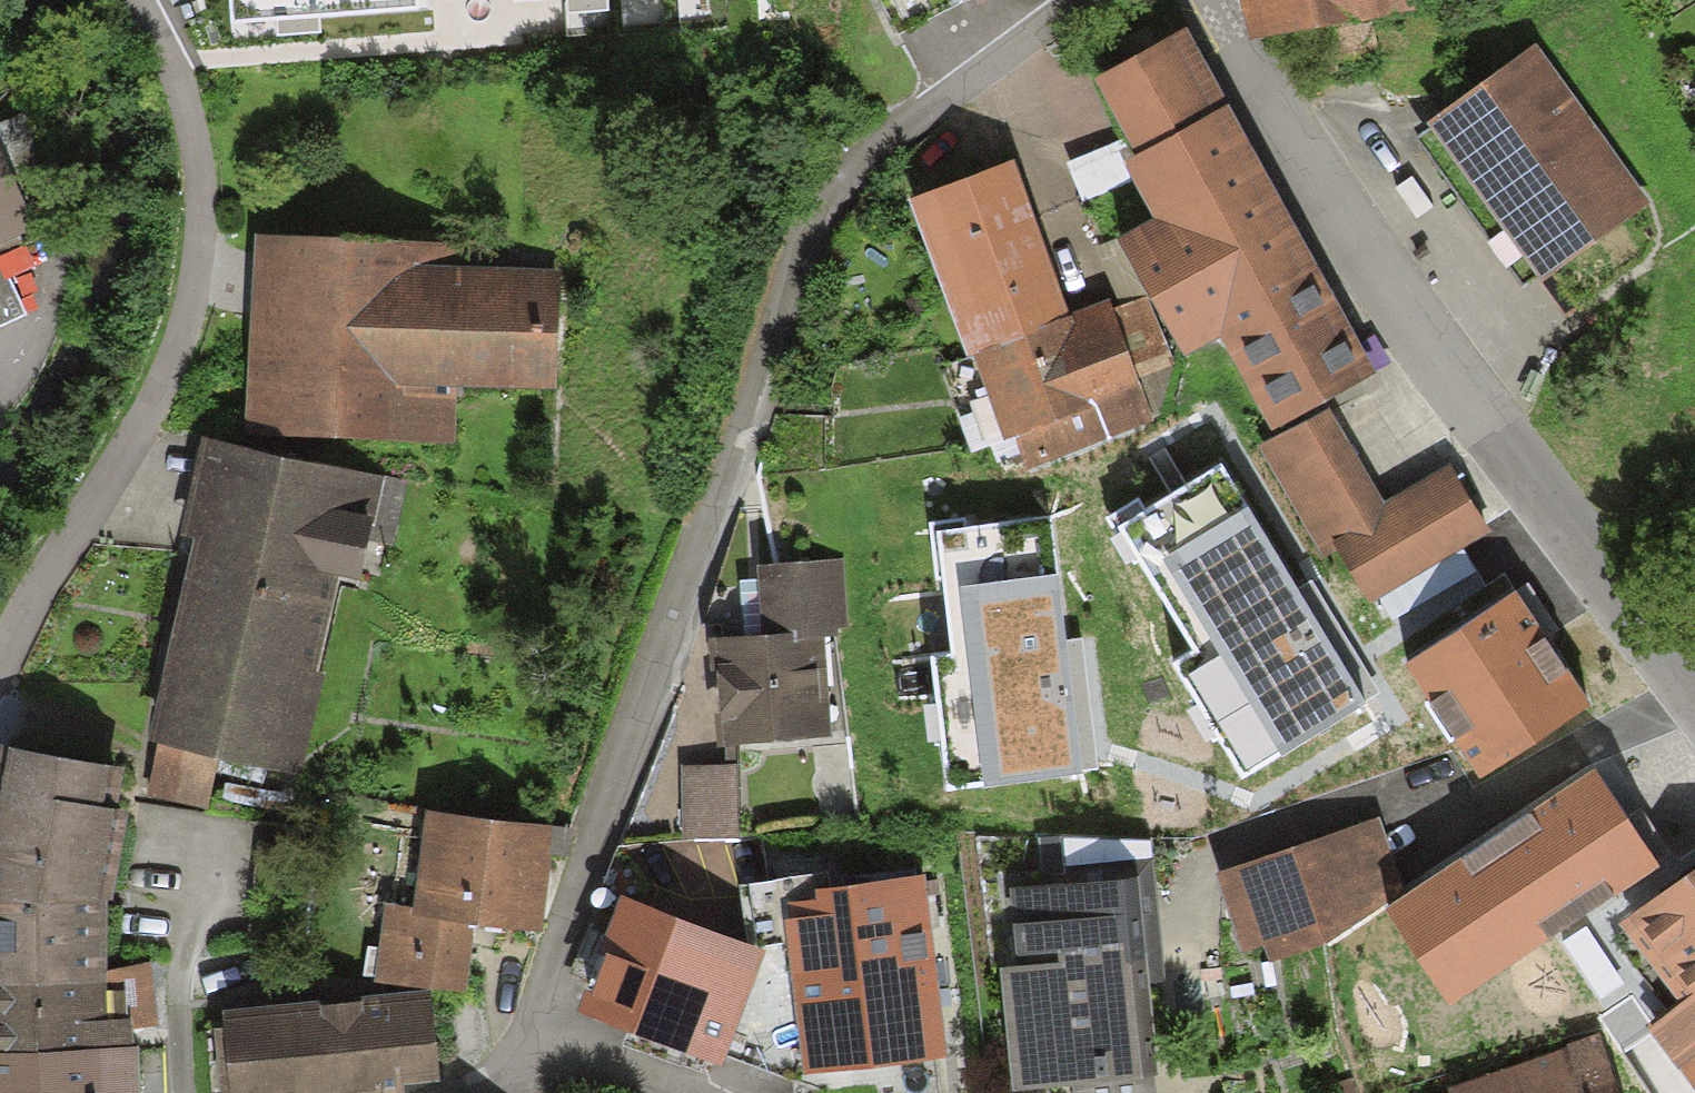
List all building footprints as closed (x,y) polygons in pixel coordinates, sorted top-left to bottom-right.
[(242,15),(418,9),(418,0),(241,0),(242,15)] [(975,14),(1001,0),(968,0),(975,14)] [(1253,48),(1320,30),(1332,75),(1384,62),(1375,25),(1422,13),(1418,0),(1241,0),(1253,48)] [(1185,35),(1095,85),(1137,162),(1226,113),(1185,35)] [(1536,46),(1426,124),(1540,284),(1650,206),(1536,46)] [(1327,408),(1378,380),(1226,113),(1137,162),(1125,169),(1157,226),(1117,248),(1182,363),(1221,341),(1276,439),(1327,408)] [(1015,166),(908,205),(966,359),(974,356),(1069,320),(1015,166)] [(11,224),(0,199),(0,229),(11,224)] [(449,230),(265,224),(259,411),(434,417),(434,391),(548,394),(552,274),(448,271),(449,230)] [(1069,320),(974,356),(1007,441),(1017,437),(1029,468),(1151,422),(1135,381),(1169,368),(1143,302),(1112,314),(1108,305),(1069,320)] [(1257,450),(1325,558),(1332,554),(1367,612),(1493,536),(1450,465),(1385,503),(1327,408),(1276,439),(1257,450)] [(401,485),(208,442),(140,741),(287,774),(331,578),(349,582),(358,544),(386,551),(401,485)] [(1229,465),(1125,527),(1197,647),(1171,662),(1244,784),(1373,706),(1303,588),(1229,465)] [(1056,512),(934,529),(951,653),(934,655),(952,791),(1091,772),(1074,647),(1056,512)] [(757,642),(705,647),(714,749),(822,740),(814,650),(840,648),(833,568),(751,575),(757,642)] [(1510,596),(1407,663),(1475,767),(1578,700),(1546,652),(1510,596)] [(0,748),(0,750),(0,899),(97,909),(119,821),(101,808),(109,768),(0,748)] [(727,759),(667,762),(671,841),(731,838),(727,759)] [(1585,765),(1408,889),(1379,910),(1433,998),(1499,954),(1508,965),(1657,865),(1622,817),(1585,765)] [(540,940),(556,831),(423,813),(409,910),(382,906),(371,984),(465,997),(474,931),(540,940)] [(1381,816),(1212,873),(1240,962),(1266,951),(1275,977),(1285,972),(1379,910),(1408,889),(1381,816)] [(1041,887),(1013,888),(1019,966),(1002,969),(1015,1092),(1026,1092),(1076,1090),(1077,1092),(1156,1092),(1147,987),(1166,985),(1152,842),(1037,838),(1041,887)] [(1620,935),(1679,1012),(1650,1035),(1693,1092),(1694,1092),(1694,877),(1620,935)] [(926,881),(782,898),(804,1078),(948,1061),(926,881)] [(0,899),(0,955),(97,962),(97,909),(0,899)] [(767,954),(622,901),(577,1021),(723,1074),(767,954)] [(0,955),(0,1056),(124,1048),(121,1018),(98,1017),(97,962),(0,955)] [(221,1016),(223,1032),(212,1033),(218,1092),(407,1092),(442,1088),(432,994),(221,1016)] [(1593,1037),(1437,1092),(1613,1092),(1593,1037)] [(0,1056),(0,1092),(129,1092),(124,1048),(0,1056)]
